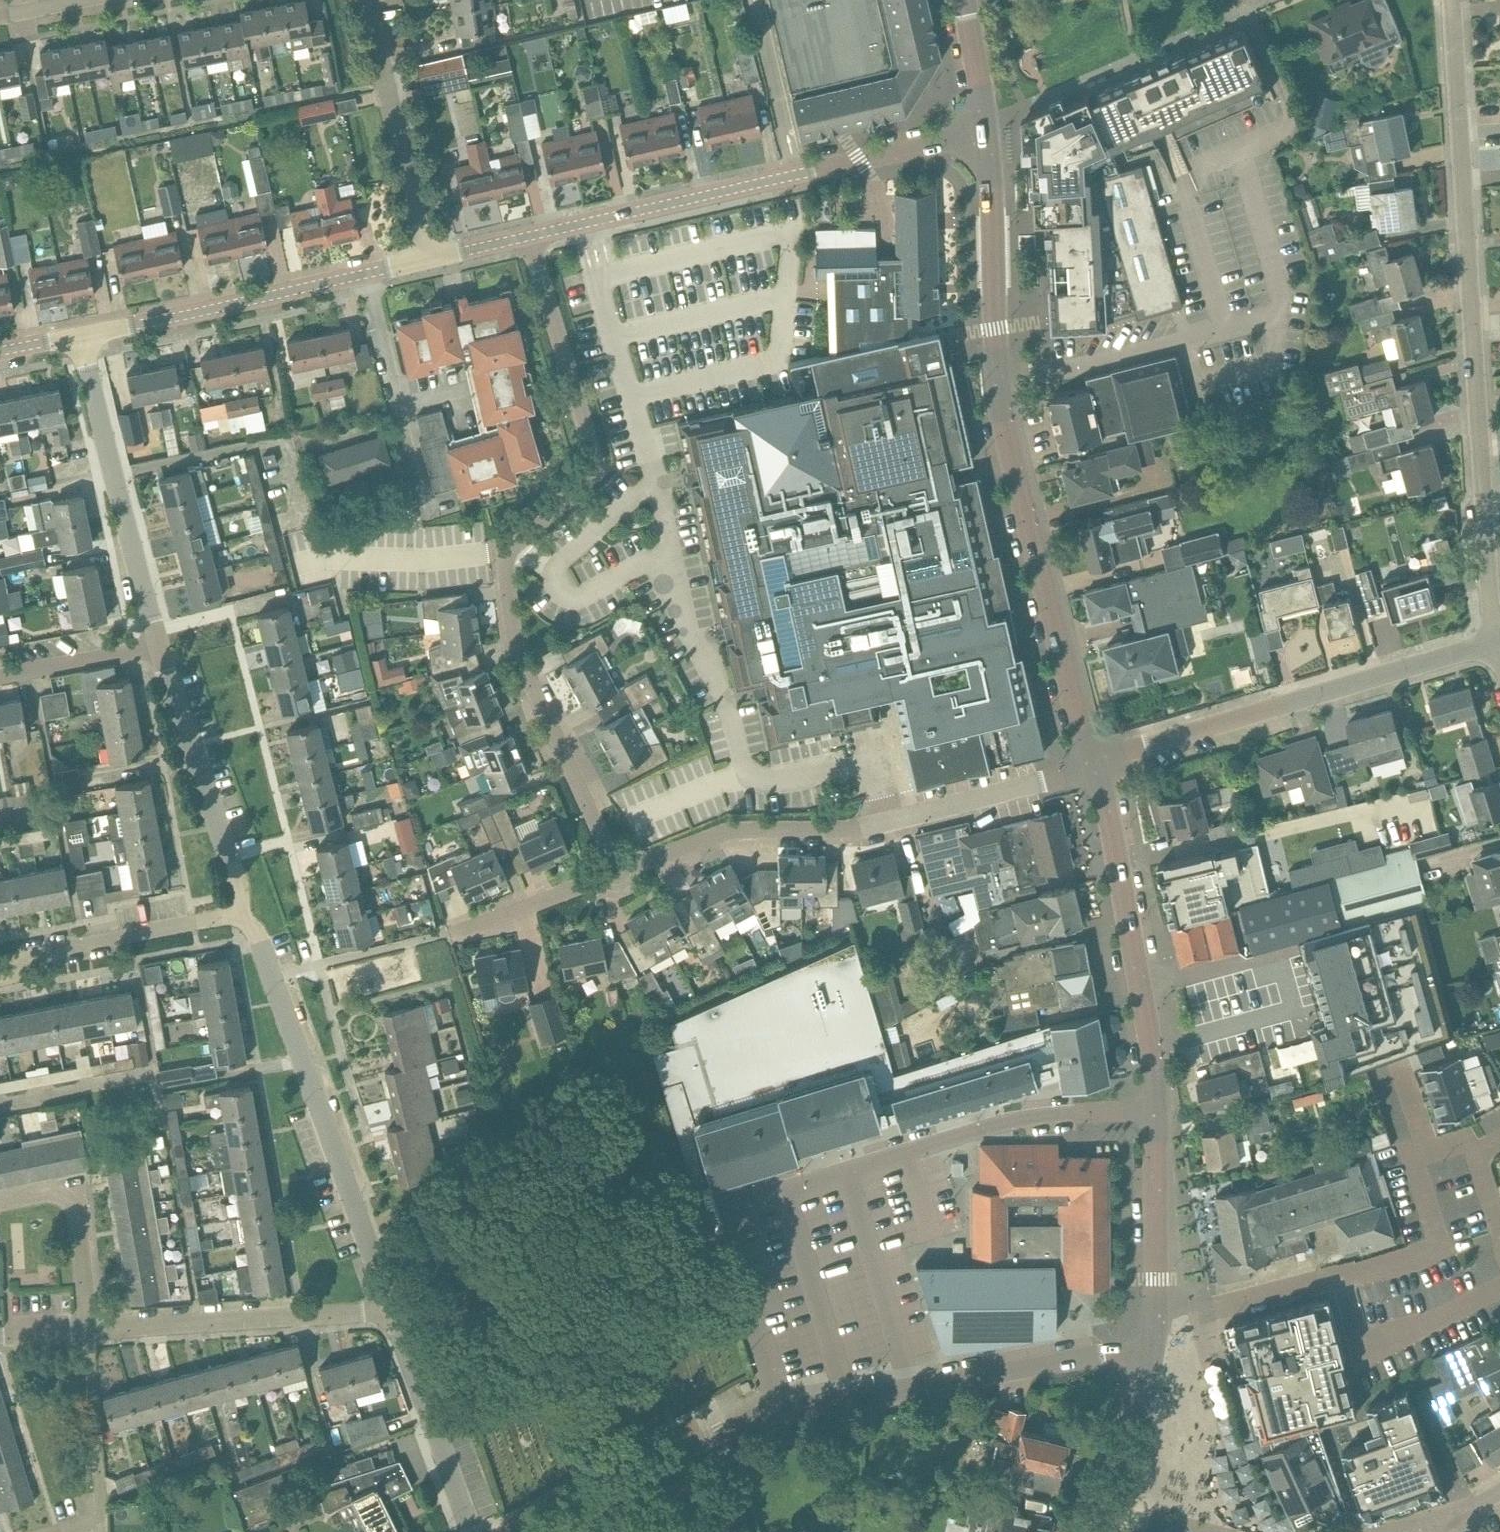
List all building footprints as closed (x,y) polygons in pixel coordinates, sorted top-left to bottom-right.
[(283,4),(290,37),(289,37),(291,48),(327,41),(322,19),(309,22),(305,0),(304,0),(283,4)] [(453,10),(490,5),(490,4),(490,0),(451,0),(453,10)] [(565,1),(568,17),(577,15),(573,0),(570,0),(565,1)] [(670,26),(694,20),(689,0),(665,6),(670,26)] [(800,137),(904,113),(913,99),(931,70),(939,56),(934,34),(926,0),(768,0),(800,137)] [(490,5),(453,10),(456,35),(494,29),(492,18),(496,18),(493,3),(490,4),(490,5)] [(283,4),(262,8),(268,41),(289,37),(290,37),(283,4)] [(1313,26),(1321,44),(1326,57),(1356,45),(1361,57),(1365,62),(1370,65),(1377,65),(1380,63),(1384,61),(1386,59),(1388,55),(1389,51),(1387,46),(1402,39),(1387,4),(1373,10),(1356,17),(1351,4),(1332,12),(1334,17),(1313,26)] [(240,13),(241,21),(246,45),(248,45),(258,43),(261,57),(271,55),(268,41),(262,8),(240,13)] [(220,25),(226,57),(242,53),(245,65),(252,64),(248,45),(246,45),(241,21),(220,25)] [(205,61),(226,57),(220,25),(199,29),(205,61)] [(184,65),(205,61),(199,29),(178,33),(184,65)] [(1030,129),(1024,130),(1026,148),(1036,147),(1037,158),(1034,158),(1038,220),(1050,220),(1053,220),(1053,226),(1050,226),(1048,226),(1050,260),(1053,260),(1054,288),(1052,288),(1053,312),(1055,330),(1073,329),(1108,327),(1107,320),(1136,312),(1139,319),(1181,306),(1183,306),(1150,190),(1158,187),(1151,164),(1143,166),(1143,165),(1122,171),(1112,148),(1108,139),(1118,135),(1119,138),(1262,76),(1263,76),(1265,75),(1245,29),(1244,30),(1189,53),(1189,52),(1127,79),(1128,80),(1099,92),(1102,98),(1093,102),(1090,96),(1066,106),(1067,109),(1057,113),(1053,103),(1036,111),(1038,116),(1030,129)] [(170,34),(149,39),(155,70),(177,66),(170,34)] [(744,81),(759,78),(752,36),(737,38),(744,81)] [(105,39),(84,43),(90,76),(110,72),(112,71),(107,47),(105,39)] [(149,39),(128,43),(134,75),(155,70),(149,39)] [(84,43),(62,48),(68,80),(90,76),(84,43)] [(128,43),(107,47),(112,71),(110,72),(114,91),(121,89),(119,78),(134,75),(128,43)] [(68,80),(62,48),(40,52),(44,74),(35,76),(42,110),(54,108),(51,96),(58,94),(55,83),(68,80)] [(0,52),(0,85),(21,80),(15,49),(0,52)] [(330,51),(320,53),(326,84),(336,82),(330,51)] [(418,65),(422,83),(467,73),(463,55),(418,65)] [(513,74),(509,58),(466,67),(470,83),(513,74)] [(684,99),(683,84),(691,83),(689,69),(668,71),(671,100),(684,99)] [(590,114),(621,108),(617,90),(609,92),(607,80),(584,84),(590,114)] [(300,88),(301,98),(323,93),(321,83),(300,88)] [(279,92),(281,102),(296,99),(294,89),(279,92)] [(18,95),(24,120),(38,117),(33,92),(18,95)] [(281,102),(279,92),(263,96),(265,105),(281,102)] [(700,106),(709,147),(768,134),(759,93),(700,106)] [(1311,121),(1328,128),(1340,100),(1323,93),(1311,121)] [(472,97),(454,101),(461,135),(480,131),(472,97)] [(252,98),(236,101),(238,111),(254,108),(252,98)] [(532,98),(519,101),(522,114),(535,112),(532,98)] [(217,115),(215,105),(214,100),(210,101),(211,103),(208,104),(208,107),(193,110),(195,119),(217,115)] [(335,116),(331,100),(298,107),(302,123),(335,116)] [(236,101),(215,105),(217,115),(238,111),(236,101)] [(512,141),(528,138),(521,110),(519,101),(504,105),(512,141)] [(679,110),(622,126),(633,165),(690,150),(679,110)] [(125,114),(126,123),(142,120),(141,111),(125,114)] [(171,114),(173,124),(187,121),(185,111),(171,114)] [(1344,125),(1326,133),(1330,149),(1349,144),(1363,141),(1365,149),(1366,149),(1368,159),(1372,180),(1392,177),(1394,177),(1394,175),(1397,174),(1393,157),(1397,157),(1397,154),(1411,151),(1403,112),(1383,117),(1360,122),(1359,116),(1343,119),(1344,125)] [(158,117),(143,120),(145,130),(160,127),(158,117)] [(128,133),(145,130),(143,120),(142,120),(126,123),(128,133)] [(115,125),(100,128),(102,138),(117,135),(115,125)] [(613,196),(622,193),(600,126),(543,144),(556,184),(604,168),(613,196)] [(86,142),(102,138),(100,128),(84,132),(86,142)] [(172,136),(175,159),(214,154),(212,131),(172,136)] [(476,133),(465,135),(467,141),(478,139),(476,133)] [(48,141),(49,149),(74,144),(72,134),(49,139),(50,140),(48,141)] [(496,195),(483,139),(465,144),(470,165),(457,168),(465,203),(496,195)] [(484,139),(483,139),(496,195),(527,188),(523,169),(520,154),(490,161),(484,139)] [(12,146),(13,156),(36,152),(34,142),(12,146)] [(0,148),(0,159),(13,156),(12,146),(0,148)] [(270,190),(262,155),(261,156),(258,146),(247,148),(250,158),(248,158),(256,193),(270,190)] [(68,159),(60,175),(72,181),(81,165),(68,159)] [(1372,180),(1370,181),(1374,212),(1381,211),(1385,211),(1388,226),(1397,225),(1417,222),(1412,187),(1393,190),(1392,177),(1372,180)] [(174,182),(159,186),(165,214),(180,211),(174,182)] [(332,186),(316,189),(328,243),(358,236),(349,199),(336,202),(332,186)] [(328,243),(316,189),(316,190),(320,208),(318,208),(320,215),(311,218),(309,210),(291,214),(299,249),(328,243)] [(895,192),(899,312),(938,311),(934,190),(895,192)] [(1311,197),(1297,201),(1297,202),(1306,230),(1320,225),(1317,216),(1321,215),(1315,196),(1311,197)] [(260,213),(229,220),(237,254),(268,247),(260,213)] [(92,218),(77,222),(84,254),(100,250),(92,218)] [(167,218),(145,224),(147,235),(170,229),(167,218)] [(237,254),(229,220),(198,227),(205,262),(237,254)] [(1320,225),(1306,230),(1312,249),(1314,248),(1319,262),(1343,254),(1380,242),(1376,229),(1339,241),(1333,222),(1320,225)] [(31,260),(25,233),(10,237),(15,263),(31,260)] [(176,233),(145,239),(152,274),(184,267),(176,233)] [(152,274),(145,239),(134,241),(135,242),(114,247),(121,281),(152,274)] [(816,279),(876,277),(876,245),(816,247),(816,279)] [(1377,286),(1392,282),(1396,296),(1423,288),(1413,253),(1390,260),(1386,245),(1367,251),(1377,286)] [(15,262),(13,254),(0,257),(2,265),(15,262)] [(65,300),(95,294),(88,258),(58,264),(60,274),(65,300)] [(65,300),(60,274),(49,276),(47,267),(29,270),(36,306),(65,300)] [(14,310),(7,275),(0,276),(0,313),(14,310)] [(513,468),(528,464),(529,468),(546,464),(543,453),(538,454),(526,412),(534,410),(529,391),(524,392),(520,373),(525,372),(521,355),(524,355),(518,325),(515,325),(510,306),(505,307),(503,295),(464,304),(465,305),(452,308),(451,303),(422,310),(424,317),(407,321),(408,326),(397,328),(408,375),(437,368),(435,359),(463,352),(460,340),(469,337),(475,363),(472,364),(485,421),(496,418),(500,432),(448,447),(447,442),(450,441),(442,409),(417,416),(422,438),(419,439),(435,493),(458,486),(461,496),(478,491),(480,496),(500,490),(499,485),(517,480),(513,468)] [(1350,303),(1354,319),(1381,312),(1377,296),(1350,303)] [(1393,323),(1373,328),(1377,341),(1396,335),(1402,357),(1405,356),(1406,362),(1417,359),(1437,354),(1431,333),(1426,334),(1420,314),(1401,319),(1393,321),(1393,323)] [(349,329),(318,335),(324,362),(355,355),(349,329)] [(817,392),(677,423),(708,563),(717,561),(720,575),(711,577),(722,625),(723,624),(726,641),(725,642),(736,689),(754,685),(768,747),(841,731),(841,729),(881,720),(872,681),(828,691),(824,669),(832,667),(829,653),(879,641),(903,742),(1034,710),(997,551),(980,555),(976,535),(982,536),(975,475),(954,480),(951,466),(972,461),(949,357),(944,358),(937,329),(810,359),(817,392)] [(324,362),(318,335),(287,342),(292,368),(324,362)] [(263,347),(232,353),(237,380),(269,374),(263,347)] [(237,380),(232,353),(200,360),(206,387),(237,380)] [(1091,389),(1049,399),(1055,424),(1123,408),(1129,429),(1131,428),(1134,439),(1151,435),(1193,425),(1192,418),(1176,354),(1114,370),(1114,371),(1088,377),(1090,386),(1091,389)] [(454,361),(444,363),(448,377),(457,375),(454,361)] [(1364,368),(1368,382),(1392,375),(1389,361),(1364,368)] [(1350,417),(1392,405),(1398,426),(1435,415),(1425,380),(1396,388),(1393,376),(1365,384),(1359,362),(1325,371),(1331,393),(1342,390),(1350,417)] [(175,365),(151,370),(157,398),(181,393),(175,363),(174,364),(175,365)] [(157,398),(151,370),(128,374),(128,373),(127,373),(133,404),(134,404),(134,402),(157,398)] [(343,378),(328,381),(330,395),(346,392),(343,378)] [(328,381),(312,385),(315,398),(330,395),(328,381)] [(59,389),(35,394),(43,432),(58,429),(61,445),(70,443),(65,418),(59,389)] [(35,394),(10,399),(16,428),(40,423),(42,432),(43,432),(35,394)] [(260,410),(257,395),(240,398),(244,414),(247,433),(265,429),(263,416),(261,409),(260,410)] [(244,414),(240,398),(225,401),(228,418),(244,414)] [(21,453),(18,436),(16,428),(10,399),(0,401),(0,442),(8,440),(11,455),(21,453)] [(172,424),(169,408),(159,410),(162,426),(165,436),(173,434),(170,424),(172,424)] [(1123,408),(1055,424),(1062,450),(1104,439),(1103,435),(1129,429),(1123,408)] [(153,427),(162,426),(159,410),(150,412),(153,427)] [(127,443),(138,441),(143,440),(137,411),(121,414),(126,443),(127,443)] [(1355,435),(1349,436),(1354,450),(1359,449),(1368,447),(1392,441),(1387,425),(1355,434),(1355,435)] [(154,453),(166,450),(161,427),(149,429),(154,453)] [(188,435),(191,451),(205,448),(201,432),(188,435)] [(28,434),(18,436),(21,453),(31,451),(28,434)] [(319,455),(328,482),(390,463),(382,436),(319,455)] [(138,441),(127,443),(128,449),(139,447),(138,441)] [(1067,471),(1064,472),(1067,481),(1069,481),(1074,500),(1093,495),(1097,509),(1146,496),(1142,483),(1121,488),(1112,490),(1107,473),(1134,466),(1139,465),(1134,444),(1089,455),(1065,461),(1065,462),(1073,460),(1074,467),(1066,469),(1067,471)] [(1411,449),(1380,458),(1384,471),(1404,465),(1412,491),(1424,487),(1425,490),(1429,489),(1428,486),(1442,482),(1431,444),(1411,449)] [(1373,448),(1336,459),(1341,475),(1353,471),(1352,469),(1377,461),(1373,448)] [(263,455),(266,467),(277,464),(274,452),(263,455)] [(258,470),(254,453),(244,456),(248,473),(258,470)] [(159,479),(166,503),(195,496),(192,483),(204,479),(200,468),(159,479)] [(27,477),(29,487),(30,491),(47,488),(44,474),(27,477)] [(267,502),(263,486),(252,489),(257,505),(267,502)] [(27,532),(87,520),(82,496),(53,502),(50,499),(31,503),(37,530),(27,532)] [(166,503),(172,528),(202,520),(195,496),(166,503)] [(1100,520),(1081,525),(1092,570),(1112,565),(1118,564),(1118,562),(1144,556),(1137,532),(1156,527),(1149,500),(1104,512),(1106,519),(1100,520)] [(269,511),(267,502),(257,505),(259,514),(269,511)] [(1351,518),(1347,503),(1331,507),(1336,522),(1351,518)] [(92,543),(87,520),(27,532),(27,533),(31,532),(35,547),(60,541),(62,549),(92,543)] [(172,528),(179,552),(209,545),(202,520),(172,528)] [(1349,546),(1344,525),(1331,528),(1337,549),(1349,546)] [(270,554),(279,551),(273,527),(263,530),(270,554)] [(1182,540),(1188,563),(1225,553),(1219,530),(1182,540)] [(1284,537),(1287,553),(1306,549),(1303,533),(1284,537)] [(1432,570),(1383,584),(1394,619),(1439,606),(1433,584),(1436,584),(1439,583),(1439,584),(1440,585),(1460,578),(1448,537),(1445,539),(1444,535),(1424,541),(1432,570)] [(179,552),(185,577),(215,569),(209,545),(179,552)] [(46,563),(43,549),(0,558),(0,573),(46,563)] [(284,567),(279,551),(270,554),(274,570),(284,567)] [(1140,608),(1143,620),(1203,604),(1192,563),(1086,590),(1094,620),(1140,608)] [(63,571),(69,598),(102,591),(96,564),(63,571)] [(1279,615),(1320,604),(1316,586),(1313,575),(1311,575),(1309,566),(1298,568),(1301,579),(1261,589),(1265,608),(1261,609),(1267,630),(1282,626),(1279,615)] [(1356,572),(1362,599),(1380,594),(1372,567),(1356,572)] [(215,569),(185,577),(192,602),(222,593),(215,569)] [(10,608),(4,576),(0,576),(0,610),(10,608)] [(32,578),(23,580),(26,596),(36,594),(32,578)] [(1316,586),(1320,604),(1325,603),(1333,634),(1359,628),(1351,595),(1338,598),(1334,581),(1316,586)] [(331,597),(328,586),(307,591),(310,603),(331,597)] [(102,591),(69,598),(74,625),(107,618),(102,591)] [(439,619),(441,631),(477,626),(474,604),(446,607),(446,603),(450,603),(449,597),(422,601),(424,617),(439,619)] [(1203,604),(1143,620),(1147,635),(1145,636),(1124,641),(1106,645),(1111,666),(1108,672),(1111,686),(1117,689),(1131,686),(1134,680),(1161,673),(1167,677),(1180,673),(1184,667),(1173,624),(1206,616),(1203,604)] [(324,624),(334,622),(329,605),(320,607),(324,624)] [(257,615),(263,639),(295,631),(288,607),(257,615)] [(380,607),(359,610),(361,624),(381,621),(380,607)] [(0,623),(0,644),(10,643),(5,622),(0,623)] [(477,626),(441,631),(443,646),(428,651),(430,670),(458,663),(457,656),(453,657),(452,652),(480,649),(477,626)] [(1265,629),(1250,633),(1257,660),(1272,656),(1265,629)] [(263,639),(270,664),(301,656),(295,631),(263,639)] [(563,666),(573,687),(606,669),(599,658),(610,647),(601,631),(579,643),(585,654),(563,666)] [(373,641),(364,642),(365,652),(374,650),(373,641)] [(346,670),(342,653),(332,655),(336,672),(346,670)] [(270,664),(276,688),(307,680),(301,656),(270,664)] [(406,679),(402,665),(388,669),(385,659),(369,663),(375,687),(397,681),(406,679)] [(446,710),(460,704),(494,691),(486,669),(459,680),(458,676),(461,674),(459,667),(432,674),(446,710)] [(606,669),(573,687),(585,707),(617,690),(606,669)] [(346,670),(336,672),(341,690),(350,688),(346,670)] [(629,697),(653,684),(646,673),(623,686),(629,697)] [(406,679),(397,681),(400,692),(427,685),(424,674),(416,676),(406,679)] [(96,684),(101,710),(133,704),(129,679),(130,679),(130,678),(96,684)] [(307,680),(276,688),(282,712),(313,704),(307,680)] [(629,712),(629,711),(596,729),(607,750),(640,732),(640,731),(652,725),(641,705),(659,696),(653,684),(629,697),(635,709),(629,712)] [(1466,715),(1469,726),(1473,741),(1457,745),(1467,776),(1495,768),(1486,737),(1485,738),(1480,722),(1479,723),(1476,712),(1477,712),(1470,686),(1431,698),(1439,723),(1466,715)] [(57,717),(70,714),(65,690),(53,693),(57,717)] [(494,691),(460,704),(465,716),(451,724),(458,741),(483,730),(481,725),(478,726),(476,722),(502,712),(494,691)] [(57,717),(53,693),(40,695),(45,719),(57,717)] [(0,703),(0,721),(3,736),(27,732),(21,699),(0,703)] [(101,710),(106,735),(138,729),(133,704),(101,710)] [(688,707),(680,711),(687,723),(694,720),(688,707)] [(1326,750),(1333,774),(1371,763),(1371,765),(1405,755),(1392,709),(1349,722),(1355,742),(1326,750)] [(1034,710),(903,742),(914,785),(916,785),(916,784),(920,783),(920,784),(923,783),(922,782),(932,780),(932,781),(934,780),(934,779),(943,777),(944,779),(966,773),(966,772),(975,769),(975,770),(978,770),(977,769),(986,767),(987,767),(989,767),(989,766),(993,765),(993,766),(997,765),(997,764),(1005,762),(1005,763),(1009,762),(1008,761),(1012,760),(1012,761),(1033,756),(1032,756),(1034,755),(1044,753),(1034,710)] [(350,723),(354,742),(364,739),(378,736),(375,725),(361,729),(359,721),(350,723)] [(287,732),(293,756),(325,748),(319,724),(287,732)] [(138,729),(106,735),(110,760),(144,754),(144,753),(143,753),(138,729)] [(640,732),(607,750),(618,770),(641,758),(647,769),(668,757),(660,741),(647,744),(640,732)] [(520,756),(511,735),(485,745),(484,741),(487,740),(485,734),(459,744),(466,761),(471,775),(485,770),(520,756)] [(1290,749),(1256,759),(1265,788),(1271,791),(1303,782),(1308,800),(1333,793),(1316,736),(1297,742),(1296,742),(1296,743),(1298,749),(1291,751),(1290,749)] [(354,742),(358,759),(368,756),(364,739),(354,742)] [(444,748),(441,740),(429,744),(432,753),(444,748)] [(431,753),(436,767),(457,759),(452,745),(444,748),(432,753),(431,753)] [(293,756),(299,780),(331,772),(325,748),(293,756)] [(520,756),(485,770),(493,791),(528,777),(520,756)] [(57,784),(81,779),(79,767),(55,771),(57,784)] [(362,772),(366,789),(376,787),(371,769),(362,772)] [(299,780),(305,804),(337,796),(331,772),(299,780)] [(83,792),(81,779),(57,784),(59,796),(83,792)] [(1499,780),(1475,788),(1472,779),(1456,784),(1468,823),(1481,819),(1487,817),(1488,819),(1492,818),(1491,816),(1499,813),(1499,784),(1499,780)] [(14,806),(33,803),(29,780),(10,784),(12,795),(14,806)] [(116,786),(120,811),(153,805),(149,780),(116,786)] [(1209,827),(1205,811),(1240,801),(1236,785),(1200,794),(1197,782),(1194,780),(1183,783),(1182,786),(1185,798),(1163,803),(1172,836),(1208,826),(1211,839),(1247,829),(1244,817),(1209,827)] [(1348,804),(1344,789),(1336,791),(1340,806),(1348,804)] [(337,796),(305,804),(311,829),(343,821),(340,808),(355,804),(352,792),(337,796)] [(459,804),(464,816),(489,806),(484,794),(459,804)] [(12,795),(0,797),(0,809),(14,806),(12,795)] [(567,847),(555,817),(539,824),(542,831),(521,840),(507,806),(510,805),(508,799),(489,806),(491,812),(502,838),(512,859),(525,853),(532,871),(555,861),(552,853),(567,847)] [(158,830),(153,805),(120,811),(108,813),(112,838),(112,839),(158,830)] [(392,819),(389,807),(381,809),(380,805),(351,813),(355,828),(392,819)] [(502,838),(491,812),(489,806),(477,811),(491,843),(502,838)] [(967,822),(956,825),(965,863),(1070,837),(1069,834),(1064,835),(1058,812),(1043,815),(970,834),(967,822)] [(90,842),(85,817),(64,821),(69,846),(81,844),(90,842)] [(410,817),(394,821),(399,836),(414,832),(410,817)] [(920,849),(926,873),(965,863),(956,825),(915,835),(918,849),(920,849)] [(29,831),(33,855),(34,860),(47,858),(43,839),(59,836),(57,826),(29,831)] [(112,839),(117,864),(163,855),(158,830),(112,839)] [(29,831),(3,836),(5,846),(18,844),(21,857),(33,855),(29,831)] [(1412,847),(1415,857),(1453,846),(1450,833),(1411,844),(1412,847)] [(965,863),(926,873),(931,893),(932,896),(972,887),(976,902),(977,906),(978,909),(1006,902),(1004,895),(1002,888),(1018,884),(1019,887),(1047,880),(1045,871),(1072,865),(1068,846),(1072,845),(1070,837),(965,863)] [(1315,862),(1289,869),(1295,889),(1330,878),(1365,869),(1360,850),(1356,838),(1344,841),(1348,853),(1315,862)] [(316,848),(323,873),(354,865),(348,840),(316,848)] [(1178,860),(1159,864),(1173,923),(1242,907),(1241,904),(1271,895),(1259,842),(1218,852),(1217,851),(1178,860)] [(69,846),(73,869),(85,867),(81,844),(69,846)] [(1330,878),(1344,928),(1421,908),(1419,901),(1426,899),(1415,857),(1412,847),(1384,855),(1386,863),(1365,869),(1330,878)] [(488,891),(473,857),(469,848),(447,857),(451,866),(465,901),(488,891)] [(494,848),(473,857),(488,891),(508,882),(494,848)] [(1477,859),(1491,905),(1499,902),(1499,852),(1477,859)] [(397,873),(393,854),(384,857),(388,875),(397,873)] [(163,855),(117,864),(130,862),(134,887),(168,881),(163,855)] [(802,891),(801,855),(778,855),(778,891),(780,891),(780,895),(780,907),(802,907),(802,891)] [(801,855),(802,891),(816,890),(819,905),(838,905),(838,881),(825,881),(825,855),(801,855)] [(442,859),(427,866),(436,892),(437,891),(446,888),(453,884),(442,859)] [(854,866),(859,886),(862,898),(901,888),(893,860),(872,866),(871,861),(854,866)] [(730,864),(711,875),(729,908),(748,897),(730,864)] [(323,873),(329,897),(360,889),(354,865),(323,873)] [(64,867),(39,872),(45,904),(70,899),(64,867)] [(105,892),(101,869),(87,871),(92,895),(105,892)] [(87,871),(74,874),(78,898),(92,895),(87,871)] [(39,872),(12,877),(18,909),(45,904),(39,872)] [(729,908),(711,875),(690,886),(708,919),(729,908)] [(0,879),(0,912),(18,909),(12,877),(0,879)] [(1173,923),(1182,962),(1239,948),(1248,954),(1308,938),(1344,928),(1330,878),(1295,889),(1271,895),(1241,904),(1242,907),(1173,923)] [(407,891),(410,901),(429,894),(426,884),(407,891)] [(980,919),(974,924),(977,937),(980,949),(997,945),(998,947),(1050,933),(1048,929),(1062,926),(1081,921),(1078,907),(1082,907),(1080,898),(1076,899),(1073,886),(1053,890),(1038,894),(1038,893),(1006,902),(978,909),(980,919)] [(446,888),(437,891),(441,901),(450,897),(446,888)] [(329,897),(335,921),(366,913),(360,889),(329,897)] [(765,896),(773,926),(780,924),(780,907),(780,895),(765,896)] [(765,928),(773,926),(765,896),(751,904),(765,928)] [(922,926),(923,926),(915,897),(900,901),(907,927),(900,929),(908,959),(929,953),(922,926)] [(668,898),(649,909),(667,941),(686,930),(668,898)] [(405,904),(396,906),(401,923),(409,921),(405,904)] [(1344,928),(1308,938),(1314,959),(1322,958),(1338,1017),(1313,1025),(1328,1081),(1366,1067),(1423,1048),(1456,1036),(1449,1017),(1421,908),(1344,928)] [(667,941),(649,909),(627,920),(640,943),(628,949),(640,970),(657,961),(654,948),(667,941)] [(366,913),(335,921),(341,946),(372,938),(366,913)] [(725,951),(710,922),(699,929),(715,957),(725,951)] [(773,926),(765,928),(767,935),(775,933),(773,926)] [(715,957),(699,929),(687,935),(703,964),(715,957)] [(1492,971),(1499,969),(1499,934),(1496,935),(1496,933),(1481,938),(1492,971)] [(558,945),(565,978),(606,970),(608,979),(625,976),(627,987),(639,985),(637,973),(623,947),(604,951),(601,936),(558,945)] [(1092,977),(1085,939),(1025,950),(1025,952),(1013,954),(1013,958),(1004,960),(1005,964),(983,967),(986,981),(1003,978),(1005,989),(1031,985),(1031,988),(1091,977),(1092,977)] [(899,1126),(1037,1085),(1036,1081),(1058,1074),(1061,1089),(1109,1079),(1097,1012),(1049,1024),(893,1073),(854,940),(670,1023),(677,1045),(651,1053),(692,1181),(880,1124),(879,1118),(895,1113),(899,1126)] [(483,997),(499,993),(500,999),(504,1001),(513,999),(516,995),(515,990),(528,988),(520,948),(475,957),(483,997)] [(200,976),(202,989),(232,984),(228,959),(198,965),(186,967),(188,979),(200,976)] [(638,976),(654,1004),(670,995),(667,988),(663,990),(651,969),(638,976)] [(1499,969),(1492,971),(1499,994),(1499,969)] [(924,988),(900,1004),(892,973),(870,984),(881,1029),(931,1000),(924,988)] [(1091,977),(1031,988),(1035,1007),(1060,1002),(1061,1008),(1095,1002),(1091,977)] [(147,1000),(157,998),(154,982),(144,984),(147,1000)] [(189,993),(193,1017),(237,1009),(232,984),(202,989),(202,990),(189,993)] [(131,991),(104,996),(111,1030),(138,1025),(131,991)] [(104,996),(78,1001),(85,1035),(111,1030),(104,996)] [(530,1003),(542,1043),(567,1036),(554,996),(530,1003)] [(157,998),(147,1000),(152,1024),(161,1022),(157,998)] [(78,1001),(51,1006),(58,1040),(59,1049),(86,1044),(85,1035),(78,1001)] [(383,1014),(390,1041),(429,1031),(427,1023),(422,1004),(383,1014)] [(51,1006),(24,1011),(31,1045),(58,1040),(51,1006)] [(992,1014),(995,1031),(1034,1024),(1031,1007),(992,1014)] [(209,1026),(211,1039),(241,1034),(237,1009),(193,1017),(193,1018),(195,1017),(197,1028),(209,1026)] [(0,1016),(0,1030),(4,1050),(31,1045),(24,1011),(0,1016)] [(161,1022),(152,1024),(156,1049),(166,1048),(161,1022)] [(390,1041),(397,1068),(436,1058),(429,1031),(390,1041)] [(1484,1036),(1488,1050),(1499,1046),(1499,1031),(1484,1036)] [(241,1034),(211,1039),(216,1065),(245,1060),(241,1034)] [(131,1042),(136,1066),(150,1063),(145,1040),(131,1042)] [(1443,1044),(1419,1052),(1423,1064),(1447,1056),(1443,1044)] [(1260,1049),(1221,1059),(1225,1073),(1198,1080),(1206,1108),(1245,1097),(1240,1080),(1267,1072),(1260,1049)] [(92,1074),(90,1064),(88,1053),(76,1056),(78,1067),(64,1069),(66,1079),(92,1074)] [(133,1056),(116,1059),(118,1070),(135,1067),(133,1056)] [(1424,1069),(1422,1069),(1422,1070),(1423,1070),(1431,1095),(1487,1076),(1483,1065),(1483,1063),(1466,1068),(1462,1057),(1462,1056),(1424,1069)] [(441,1061),(444,1073),(460,1069),(457,1057),(441,1061)] [(385,1071),(392,1099),(431,1089),(424,1062),(437,1059),(436,1058),(397,1068),(385,1071)] [(116,1059),(90,1064),(92,1074),(118,1070),(116,1059)] [(214,1062),(192,1066),(192,1064),(160,1069),(162,1085),(217,1076),(215,1065),(214,1065),(214,1062)] [(36,1067),(36,1069),(37,1074),(49,1072),(47,1065),(36,1067)] [(39,1084),(66,1079),(64,1069),(49,1072),(37,1074),(39,1084)] [(1367,1070),(1343,1079),(1347,1091),(1371,1083),(1367,1070)] [(27,1076),(12,1079),(14,1089),(39,1084),(37,1074),(27,1076)] [(1487,1076),(1431,1095),(1440,1120),(1439,1120),(1440,1121),(1479,1108),(1479,1107),(1475,1096),(1492,1090),(1491,1088),(1487,1076)] [(14,1089),(12,1079),(0,1081),(0,1092),(14,1089)] [(222,1103),(224,1117),(255,1112),(250,1086),(204,1094),(206,1106),(222,1103)] [(392,1099),(399,1126),(438,1116),(431,1089),(392,1099)] [(183,1106),(180,1091),(163,1094),(166,1109),(183,1106)] [(179,1126),(176,1108),(166,1110),(169,1127),(179,1126)] [(50,1129),(48,1119),(47,1119),(46,1109),(38,1111),(42,1131),(50,1129)] [(1263,1141),(1261,1132),(1270,1130),(1269,1128),(1276,1127),(1275,1120),(1268,1121),(1266,1111),(1242,1114),(1244,1125),(1205,1132),(1212,1166),(1252,1158),(1250,1144),(1263,1141)] [(224,1117),(228,1141),(259,1137),(255,1112),(224,1117)] [(387,1129),(394,1157),(434,1147),(427,1120),(438,1117),(438,1116),(399,1126),(387,1129)] [(58,1128),(56,1118),(48,1119),(50,1129),(58,1128)] [(174,1151),(183,1149),(179,1126),(169,1127),(174,1151)] [(67,1172),(89,1168),(82,1135),(81,1135),(80,1128),(52,1134),(59,1169),(66,1167),(67,1172)] [(59,1169),(52,1134),(22,1140),(24,1147),(31,1180),(52,1175),(51,1170),(59,1169)] [(1336,1218),(1385,1203),(1388,1201),(1392,1200),(1374,1146),(1371,1136),(1365,1139),(1312,1154),(1318,1172),(1257,1191),(1256,1188),(1217,1196),(1226,1241),(1213,1243),(1220,1282),(1252,1276),(1250,1265),(1271,1260),(1270,1259),(1310,1247),(1304,1229),(1336,1219),(1336,1218)] [(221,1168),(263,1161),(259,1137),(228,1141),(212,1144),(216,1169),(221,1168)] [(993,1145),(993,1144),(980,1145),(980,1189),(972,1189),(973,1263),(916,1263),(943,1353),(1055,1333),(1054,1283),(1107,1282),(1106,1157),(1058,1157),(1058,1145),(1058,1144),(993,1145)] [(434,1147),(394,1157),(401,1185),(421,1180),(441,1175),(437,1160),(444,1159),(441,1146),(434,1147)] [(0,1152),(0,1178),(0,1181),(8,1179),(9,1184),(31,1180),(24,1147),(0,1152)] [(174,1151),(178,1176),(188,1174),(184,1149),(174,1151)] [(112,1178),(113,1183),(159,1175),(158,1167),(147,1169),(144,1153),(106,1160),(109,1179),(112,1178)] [(225,1193),(237,1191),(268,1185),(263,1161),(221,1168),(225,1193)] [(952,1161),(952,1174),(963,1174),(963,1161),(952,1161)] [(189,1175),(190,1184),(211,1180),(210,1171),(189,1175)] [(191,1191),(188,1174),(178,1176),(182,1201),(192,1199),(192,1198),(199,1197),(199,1194),(192,1195),(191,1191)] [(111,1190),(114,1208),(153,1201),(150,1185),(160,1183),(159,1175),(113,1183),(114,1189),(111,1190)] [(272,1210),(268,1185),(237,1191),(241,1214),(241,1216),(272,1210)] [(197,1224),(192,1199),(182,1201),(186,1226),(197,1224)] [(120,1225),(121,1231),(168,1223),(166,1215),(156,1217),(153,1201),(114,1208),(117,1226),(120,1225)] [(1396,1240),(1385,1203),(1336,1218),(1336,1219),(1345,1247),(1359,1243),(1361,1251),(1396,1240)] [(241,1216),(246,1240),(276,1234),(272,1210),(241,1216)] [(119,1237),(123,1255),(162,1249),(159,1232),(169,1231),(168,1223),(121,1231),(122,1236),(119,1237)] [(201,1249),(197,1224),(186,1226),(191,1250),(201,1249)] [(246,1240),(250,1264),(280,1259),(276,1234),(246,1240)] [(128,1273),(129,1279),(177,1271),(175,1262),(165,1264),(162,1249),(123,1255),(126,1273),(128,1273)] [(195,1275),(205,1273),(201,1249),(191,1250),(195,1275)] [(280,1259),(250,1264),(250,1265),(236,1268),(241,1293),(285,1285),(280,1259)] [(177,1271),(129,1279),(130,1284),(128,1284),(131,1303),(171,1296),(168,1280),(178,1278),(177,1271)] [(216,1287),(198,1290),(199,1301),(218,1301),(216,1287)] [(1237,1322),(1236,1323),(1241,1344),(1241,1345),(1242,1345),(1248,1370),(1248,1371),(1248,1372),(1251,1371),(1252,1377),(1250,1378),(1251,1380),(1265,1434),(1265,1436),(1267,1435),(1318,1423),(1324,1421),(1358,1413),(1355,1401),(1355,1400),(1354,1400),(1343,1358),(1346,1357),(1345,1353),(1340,1354),(1336,1337),(1341,1336),(1340,1332),(1339,1332),(1330,1298),(1309,1303),(1309,1304),(1270,1314),(1269,1314),(1237,1323),(1237,1322)] [(1455,1388),(1476,1378),(1494,1410),(1472,1423),(1494,1461),(1499,1457),(1499,1347),(1490,1330),(1466,1343),(1447,1351),(1455,1388)] [(298,1344),(274,1350),(282,1380),(306,1373),(298,1344)] [(274,1350),(249,1357),(257,1386),(282,1380),(274,1350)] [(1443,1379),(1415,1391),(1444,1455),(1452,1452),(1441,1429),(1432,1409),(1429,1400),(1455,1388),(1447,1351),(1433,1358),(1438,1369),(1443,1379)] [(372,1353),(346,1361),(359,1408),(370,1405),(366,1389),(381,1385),(372,1353)] [(249,1357),(225,1364),(233,1393),(246,1390),(248,1399),(259,1396),(257,1387),(257,1386),(249,1357)] [(359,1408),(346,1361),(320,1368),(329,1400),(344,1395),(348,1411),(359,1408)] [(225,1364),(201,1370),(209,1400),(233,1393),(225,1364)] [(209,1400),(201,1370),(176,1377),(184,1407),(198,1403),(209,1400)] [(176,1377),(152,1383),(160,1413),(184,1407),(176,1377)] [(152,1383),(127,1390),(136,1420),(160,1413),(152,1383)] [(1455,1388),(1429,1400),(1432,1409),(1458,1398),(1459,1397),(1455,1388)] [(136,1420),(127,1390),(103,1397),(111,1427),(136,1420)] [(1361,1444),(1344,1450),(1345,1454),(1351,1471),(1359,1494),(1365,1512),(1366,1512),(1367,1515),(1384,1509),(1384,1508),(1395,1504),(1415,1497),(1426,1493),(1426,1494),(1444,1488),(1442,1484),(1443,1484),(1437,1467),(1436,1467),(1433,1458),(1427,1440),(1420,1419),(1414,1402),(1402,1406),(1399,1396),(1398,1396),(1387,1400),(1387,1399),(1369,1405),(1378,1430),(1369,1433),(1371,1441),(1361,1444)] [(10,1433),(10,1431),(12,1431),(6,1409),(0,1410),(0,1436),(10,1433)] [(986,1480),(1007,1485),(1027,1490),(1027,1489),(1025,1488),(1028,1479),(1055,1486),(1059,1471),(1060,1471),(1068,1441),(1063,1440),(1066,1426),(1045,1421),(1042,1434),(1021,1429),(1025,1413),(1008,1409),(1001,1438),(998,1437),(986,1480)] [(382,1413),(362,1419),(369,1441),(388,1434),(382,1413)] [(255,1474),(252,1464),(239,1418),(228,1421),(241,1468),(236,1470),(240,1480),(255,1474)] [(352,1446),(369,1441),(362,1419),(346,1423),(352,1446)] [(1274,1449),(1265,1454),(1299,1531),(1323,1520),(1331,1523),(1345,1517),(1344,1511),(1348,1509),(1318,1423),(1267,1435),(1274,1449)] [(20,1455),(15,1441),(13,1442),(10,1433),(0,1436),(0,1461),(20,1455)] [(301,1445),(305,1454),(326,1446),(322,1436),(301,1445)] [(305,1454),(301,1445),(298,1437),(275,1446),(278,1454),(282,1464),(305,1454)] [(1457,1447),(1465,1475),(1486,1469),(1478,1441),(1457,1447)] [(156,1466),(150,1444),(143,1446),(152,1479),(175,1470),(172,1459),(156,1466)] [(196,1450),(199,1460),(216,1453),(212,1444),(196,1450)] [(138,1484),(152,1479),(143,1446),(134,1449),(140,1472),(134,1474),(133,1472),(114,1479),(119,1491),(138,1484)] [(199,1460),(196,1450),(172,1459),(175,1470),(199,1460)] [(255,1474),(282,1464),(278,1454),(252,1464),(255,1474)] [(24,1479),(24,1477),(26,1476),(20,1455),(0,1461),(0,1486),(24,1479)] [(331,1511),(353,1500),(378,1488),(384,1501),(413,1487),(400,1460),(375,1467),(371,1455),(348,1461),(348,1463),(330,1468),(330,1470),(316,1474),(319,1486),(317,1486),(323,1510),(331,1511)] [(294,1507),(281,1473),(238,1488),(232,1491),(245,1526),(254,1524),(255,1521),(267,1517),(269,1518),(274,1516),(276,1514),(294,1507)] [(951,1489),(951,1476),(939,1476),(939,1489),(951,1489)] [(0,1486),(0,1512),(34,1501),(30,1487),(27,1488),(24,1479),(0,1486)] [(353,1500),(368,1531),(396,1531),(399,1531),(384,1501),(378,1488),(353,1500)] [(967,1531),(1046,1531),(1047,1527),(1050,1515),(1028,1510),(1027,1515),(1024,1514),(1014,1512),(1010,1511),(1014,1493),(994,1488),(991,1500),(972,1496),(967,1519),(970,1520),(967,1531)]
